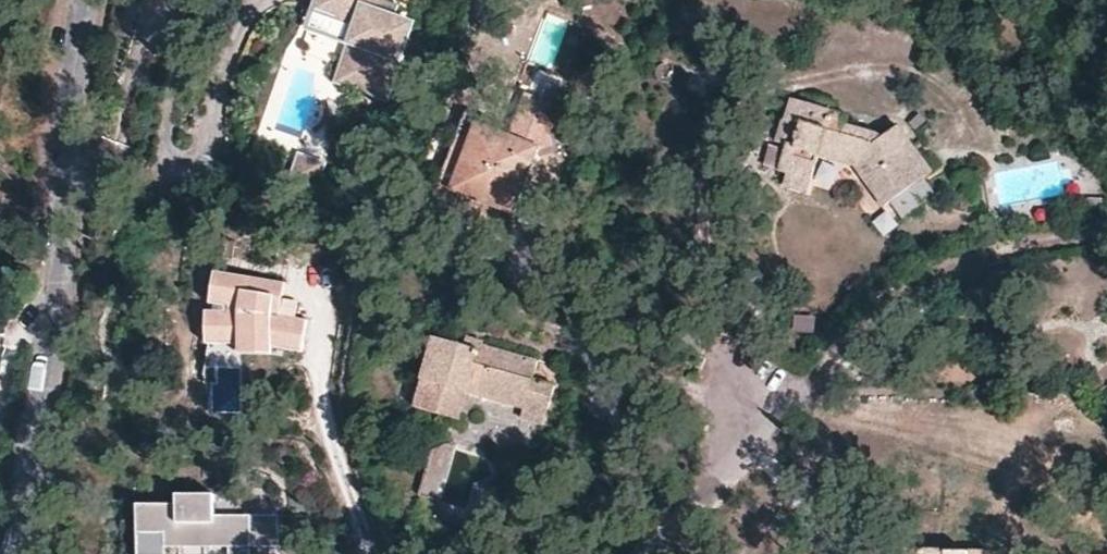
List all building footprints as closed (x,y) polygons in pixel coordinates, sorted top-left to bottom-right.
[(313,5),(346,18),(339,35),(349,39),(336,76),(382,92),(407,21),(392,15),(397,1),(394,0),(315,0),(313,5)] [(346,18),(313,5),(306,23),(339,35),(346,18)] [(815,108),(790,101),(771,165),(787,171),(784,185),(807,192),(817,158),(856,167),(866,178),(911,147),(895,125),(882,135),(842,124),(844,113),(832,110),(833,106),(815,102),(815,108)] [(454,189),(477,125),(479,117),(466,112),(435,192),(463,204),(466,195),(454,189)] [(536,147),(477,125),(454,189),(466,195),(511,211),(520,189),(513,186),(521,168),(527,171),(536,147)] [(911,147),(866,178),(884,204),(928,172),(911,147)] [(520,189),(527,171),(521,168),(513,186),(520,189)] [(287,290),(216,276),(210,305),(228,308),(228,318),(208,318),(208,346),(241,346),(241,356),(274,355),(274,351),(302,357),(308,327),(281,322),(287,290)] [(472,340),(469,350),(486,355),(488,347),(488,344),(472,340)] [(456,393),(471,397),(527,413),(528,408),(551,414),(559,386),(538,380),(543,363),(488,347),(486,355),(469,350),(439,342),(420,410),(449,418),(456,393)] [(464,422),(471,397),(456,393),(449,418),(464,422)] [(528,408),(527,413),(524,422),(547,428),(551,414),(528,408)] [(419,493),(438,499),(451,454),(431,449),(419,493)] [(140,511),(142,553),(181,553),(249,551),(249,553),(293,553),(291,518),(215,521),(214,497),(179,498),(180,509),(140,511)]
